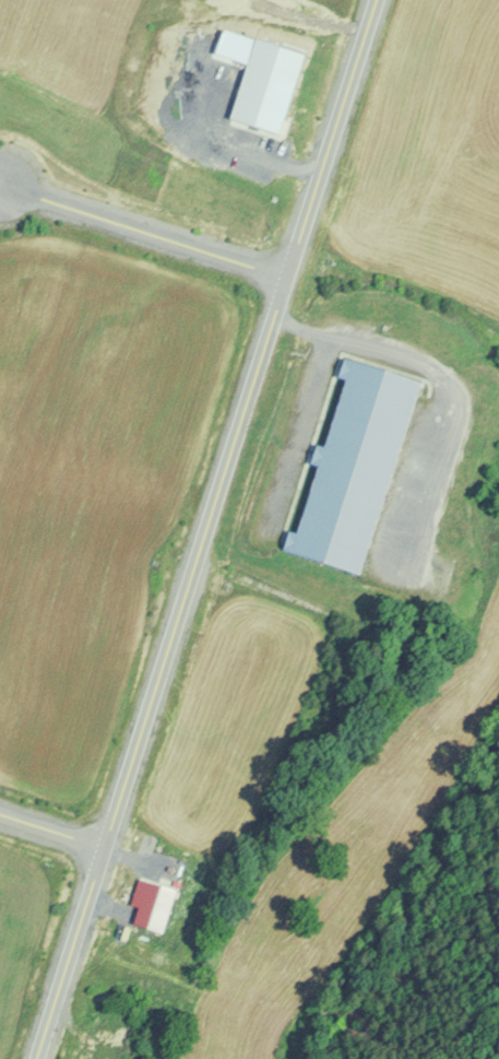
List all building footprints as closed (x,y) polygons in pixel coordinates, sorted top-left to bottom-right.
[(282,549),(358,574),(423,381),(343,355),(336,376),(346,378),(324,444),(317,442),(310,461),(320,464),(297,533),(288,530),(282,549)]
